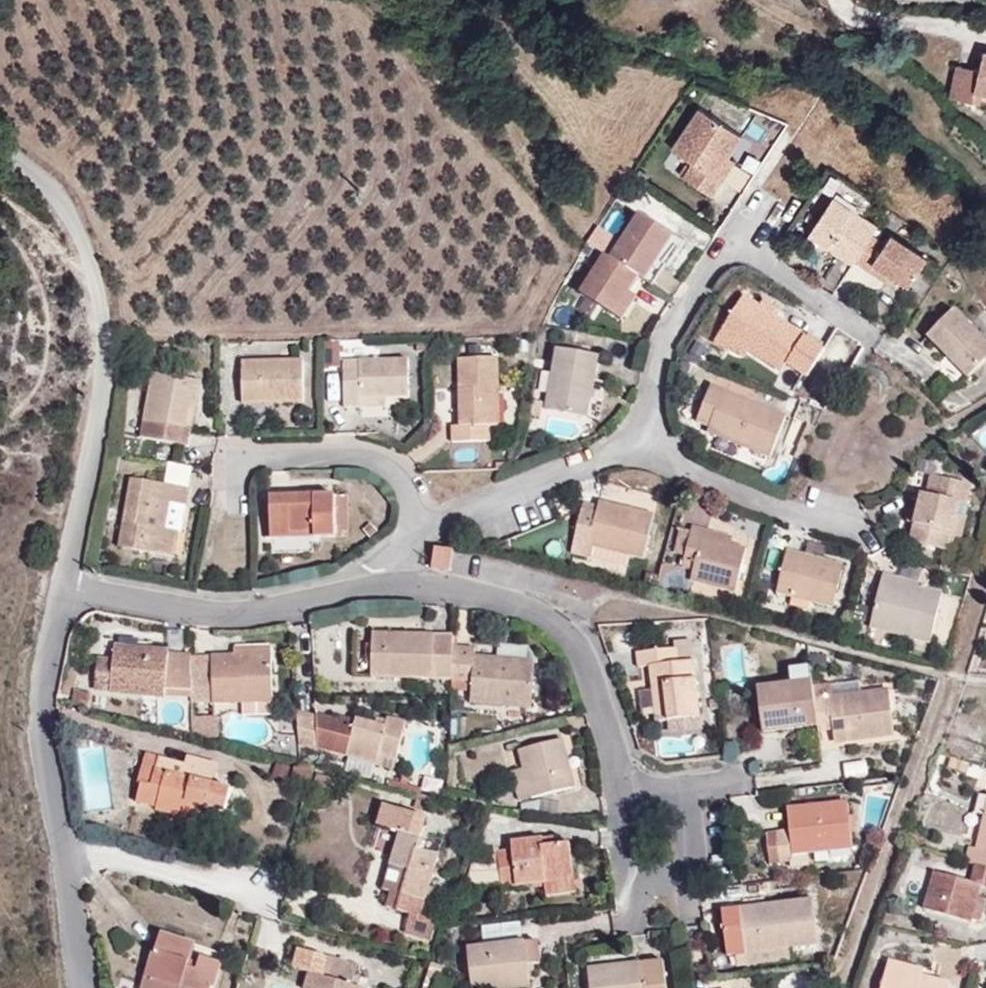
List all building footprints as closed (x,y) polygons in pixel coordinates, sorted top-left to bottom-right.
[(977,37),(973,52),(955,48),(947,82),(969,88),(974,77),(976,68),(985,71),(985,39),(977,37)] [(715,151),(727,131),(679,101),(655,142),(680,158),(671,173),(702,191),(711,177),(702,172),(715,151)] [(711,177),(725,156),(715,151),(702,172),(711,177)] [(864,226),(869,219),(817,190),(792,230),(842,260),(845,255),(864,226)] [(645,253),(657,231),(627,211),(600,254),(625,270),(632,275),(645,253)] [(901,280),(919,249),(881,226),(876,234),(864,226),(845,255),(856,262),(860,254),(886,271),(901,280)] [(615,286),(625,270),(600,254),(591,248),(568,287),(601,309),(615,286)] [(643,282),(656,261),(645,253),(632,275),(643,282)] [(886,271),(860,254),(856,262),(882,278),(886,271)] [(750,295),(734,285),(713,324),(752,348),(775,362),(778,358),(798,369),(816,338),(750,295)] [(612,315),(627,293),(615,286),(601,309),(612,315)] [(769,298),(755,288),(750,295),(765,305),(769,298)] [(984,347),(946,299),(916,326),(934,348),(955,373),(984,347)] [(752,348),(713,324),(705,340),(742,363),(752,348)] [(338,365),(336,342),(318,343),(320,367),(338,365)] [(589,407),(594,346),(552,344),(547,405),(589,407)] [(498,441),(497,357),(457,358),(458,388),(462,388),(463,423),(449,423),(449,441),(498,441)] [(296,406),(297,363),(234,363),(234,406),(296,406)] [(409,406),(408,364),(362,363),(362,382),(340,382),(340,406),(409,406)] [(362,382),(362,363),(340,363),(340,382),(362,382)] [(174,433),(179,410),(189,413),(195,383),(140,375),(128,441),(188,451),(191,437),(174,433)] [(326,379),(328,404),(339,403),(336,378),(326,379)] [(770,454),(785,413),(709,385),(696,421),(708,425),(706,431),(770,454)] [(463,423),(462,388),(458,388),(448,389),(449,423),(463,423)] [(386,416),(385,406),(340,406),(341,416),(386,416)] [(191,437),(194,414),(189,413),(179,410),(174,433),(191,437)] [(796,446),(807,422),(800,418),(789,442),(796,446)] [(943,545),(953,499),(963,502),(968,479),(927,470),(923,486),(917,486),(913,501),(909,519),(905,536),(943,545)] [(154,533),(159,508),(180,512),(184,490),(121,482),(109,555),(169,563),(174,538),(154,533)] [(636,552),(647,508),(593,494),(591,501),(574,498),(560,545),(581,553),(585,539),(636,552)] [(331,535),(331,496),(262,498),(264,544),(288,543),(288,532),(313,531),(313,542),(331,542),(331,535)] [(344,535),(344,496),(331,496),(331,535),(344,535)] [(909,519),(913,501),(903,499),(899,517),(909,519)] [(957,549),(968,503),(963,502),(953,499),(943,545),(957,549)] [(174,538),(180,512),(159,508),(154,533),(174,538)] [(730,585),(744,536),(683,519),(673,557),(683,560),(680,570),(730,585)] [(313,542),(313,531),(288,532),(288,543),(313,542)] [(824,605),(836,555),(777,540),(764,590),(824,605)] [(449,571),(452,548),(435,546),(432,569),(449,571)] [(917,634),(930,584),(895,575),(896,568),(875,563),(861,620),(917,634)] [(447,643),(448,627),(349,634),(351,680),(444,671),(447,643)] [(521,703),(525,665),(498,662),(499,655),(470,652),(466,644),(447,643),(444,671),(441,698),(521,703)] [(176,696),(179,660),(137,656),(100,648),(98,663),(95,682),(78,679),(75,692),(148,704),(154,692),(176,696)] [(687,718),(680,664),(663,664),(662,648),(617,651),(620,674),(635,672),(642,724),(652,723),(687,718)] [(255,713),(259,654),(221,653),(217,661),(202,661),(199,710),(255,713)] [(95,682),(98,663),(81,660),(78,679),(95,682)] [(199,710),(202,661),(179,660),(176,696),(175,708),(199,710)] [(805,681),(803,670),(756,674),(757,684),(805,681)] [(824,691),(822,677),(805,681),(806,694),(824,691)] [(806,694),(805,681),(745,686),(750,728),(809,720),(806,694)] [(890,732),(883,683),(824,691),(806,694),(809,720),(809,725),(834,722),(835,732),(863,728),(864,736),(890,732)] [(373,750),(383,715),(368,710),(367,718),(340,711),(336,722),(318,717),(316,723),(306,756),(305,761),(323,768),(327,759),(352,766),(358,747),(373,750)] [(306,756),(316,723),(281,714),(281,749),(306,756)] [(386,775),(401,721),(383,715),(373,750),(358,747),(352,766),(386,775)] [(688,731),(687,718),(652,723),(653,736),(688,731)] [(201,746),(202,720),(175,720),(173,740),(201,746)] [(558,787),(551,759),(542,761),(541,754),(549,748),(547,732),(501,742),(507,764),(513,796),(558,787)] [(203,827),(212,793),(158,779),(161,766),(141,760),(133,787),(140,790),(134,808),(154,814),(154,818),(173,823),(174,819),(203,827)] [(212,793),(218,768),(187,760),(182,771),(161,766),(158,779),(212,793)] [(513,796),(507,764),(493,766),(500,798),(513,796)] [(301,788),(305,772),(293,769),(291,773),(287,771),(284,783),(301,788)] [(970,769),(962,791),(980,797),(985,799),(985,775),(970,769)] [(980,797),(965,845),(957,843),(951,862),(962,865),(985,872),(985,799),(980,797)] [(405,819),(418,823),(425,802),(411,798),(405,819)] [(844,844),(838,800),(773,807),(775,829),(754,831),(759,866),(780,864),(782,873),(801,871),(799,850),(844,844)] [(411,916),(428,855),(411,851),(418,823),(371,809),(366,833),(386,840),(376,873),(393,879),(388,897),(382,916),(396,920),(390,939),(418,947),(426,920),(411,916)] [(560,876),(554,838),(539,840),(539,830),(495,836),(495,847),(479,849),(485,888),(532,881),(560,876)] [(485,888),(479,849),(463,849),(449,888),(485,888)] [(958,919),(964,899),(967,887),(982,892),(985,880),(985,872),(962,865),(956,884),(921,873),(910,909),(957,923),(958,919)] [(388,897),(393,879),(376,873),(371,893),(388,897)] [(563,894),(560,876),(532,881),(534,899),(563,894)] [(418,891),(411,916),(426,920),(432,895),(418,891)] [(814,940),(808,892),(708,905),(715,953),(757,947),(782,944),(814,940)] [(967,922),(973,901),(964,899),(958,919),(967,922)] [(212,966),(187,958),(191,947),(146,933),(133,980),(153,987),(204,987),(212,966)] [(535,973),(531,941),(516,943),(520,976),(535,973)] [(520,976),(516,943),(459,951),(464,987),(522,987),(520,976)] [(783,957),(782,944),(757,947),(729,951),(731,963),(783,957)] [(289,973),(296,952),(284,948),(277,969),(289,973)] [(347,971),(296,952),(289,973),(293,975),(288,987),(342,987),(347,971)] [(904,982),(905,972),(874,963),(867,987),(924,987),(904,982)] [(656,966),(608,974),(607,969),(576,973),(578,987),(659,987),(656,966)] [(437,973),(425,969),(420,983),(431,987),(437,973)] [(153,987),(133,980),(131,987),(153,987)]
